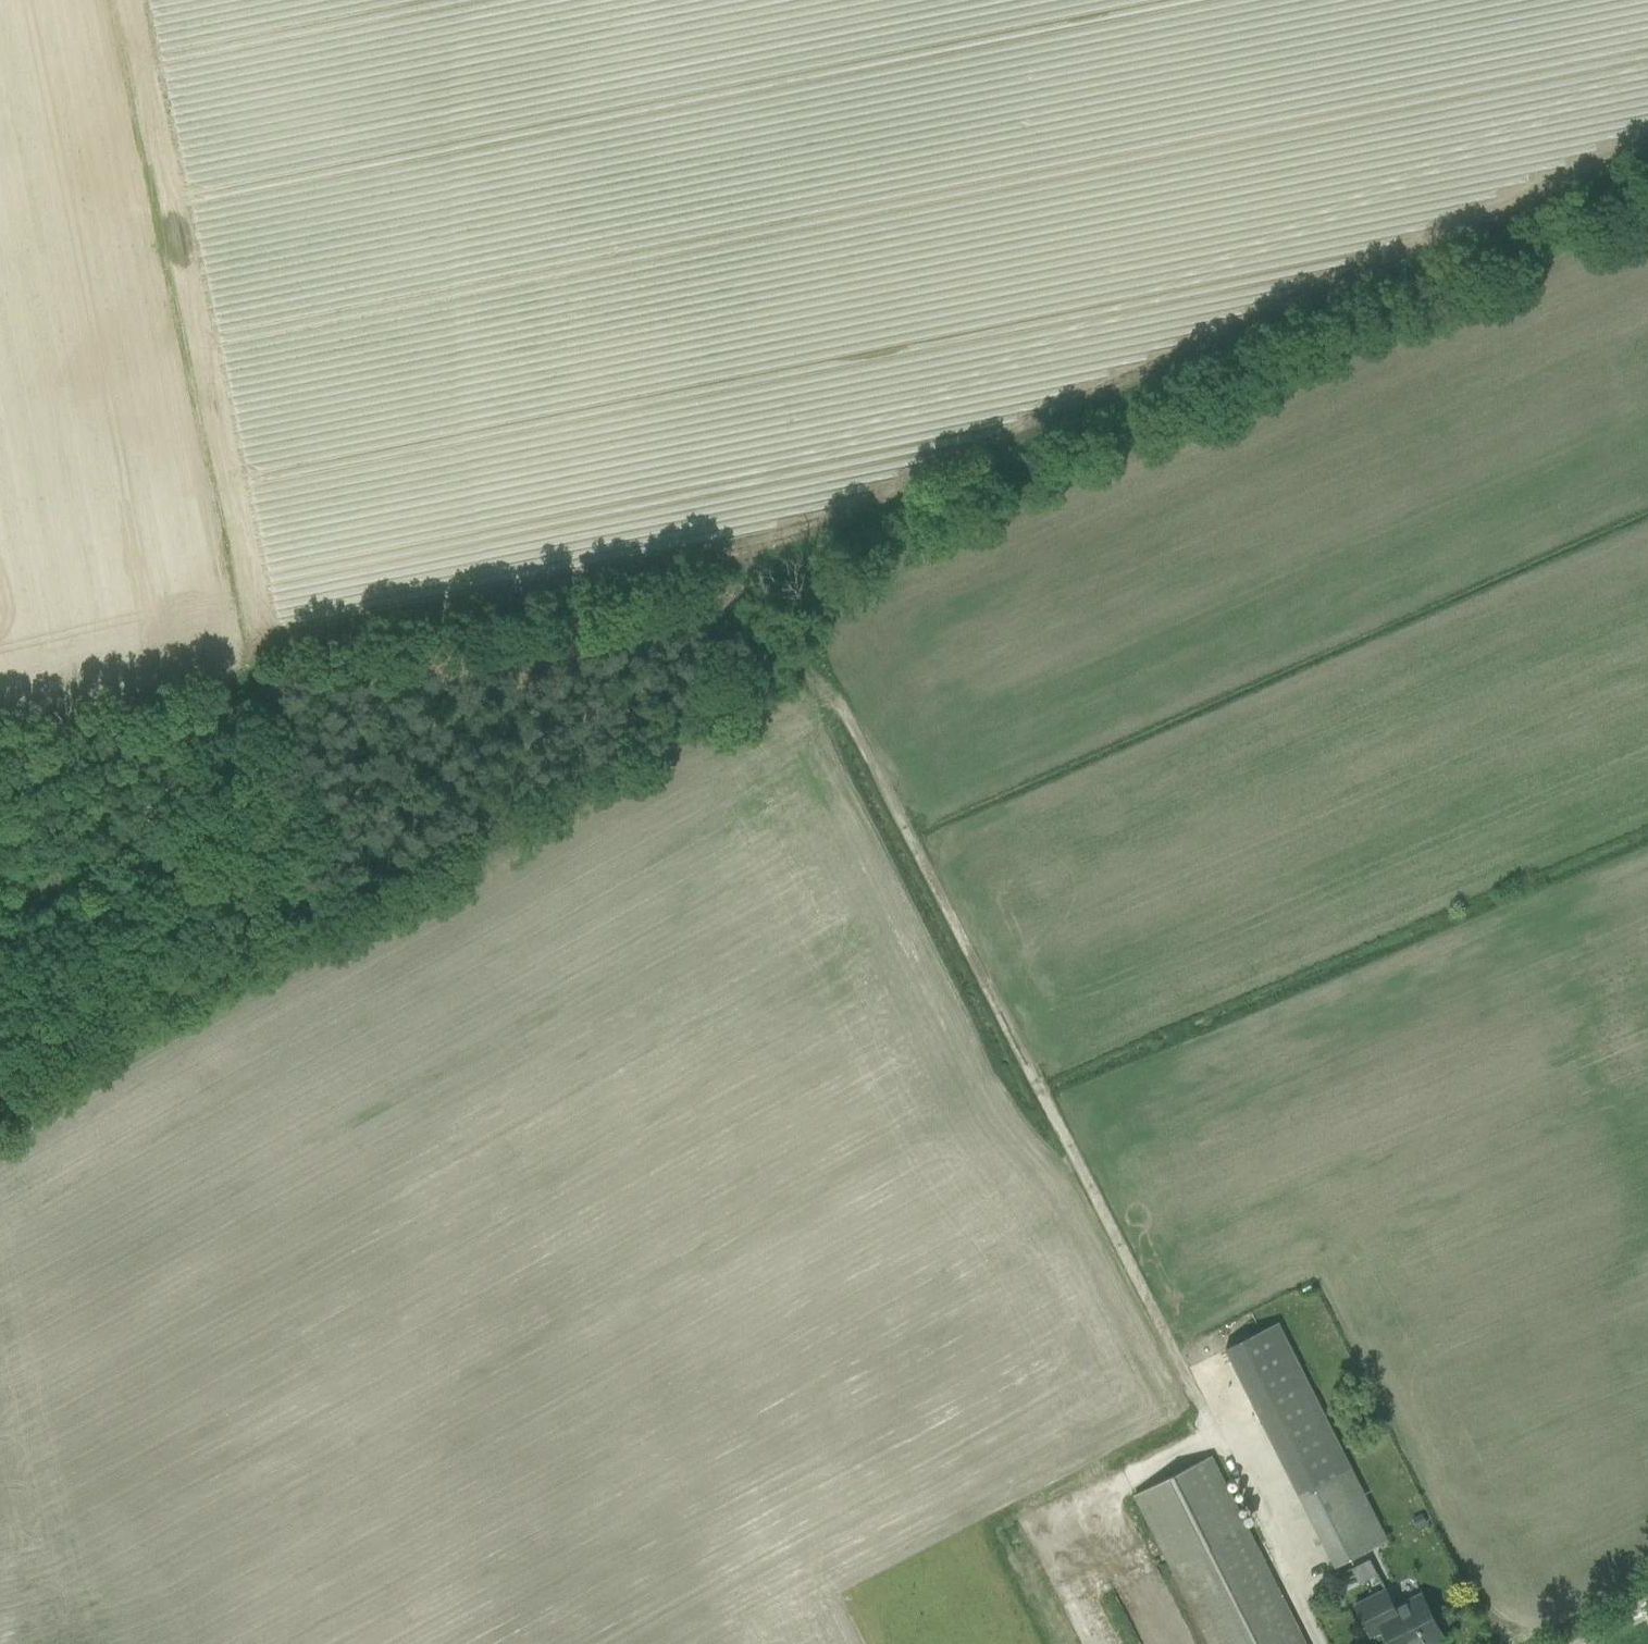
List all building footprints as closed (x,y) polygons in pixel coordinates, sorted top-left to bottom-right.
[(1209,1456),(1134,1494),(1210,1643),(1306,1643),(1209,1456)] [(1389,1538),(1353,1468),(1298,1495),(1334,1566),(1389,1538)] [(1372,1557),(1355,1564),(1366,1589),(1383,1582),(1372,1557)] [(1435,1617),(1421,1590),(1395,1602),(1386,1586),(1355,1602),(1371,1635),(1384,1629),(1392,1643),(1418,1643),(1424,1641),(1426,1643),(1429,1643),(1444,1636),(1435,1617)]
